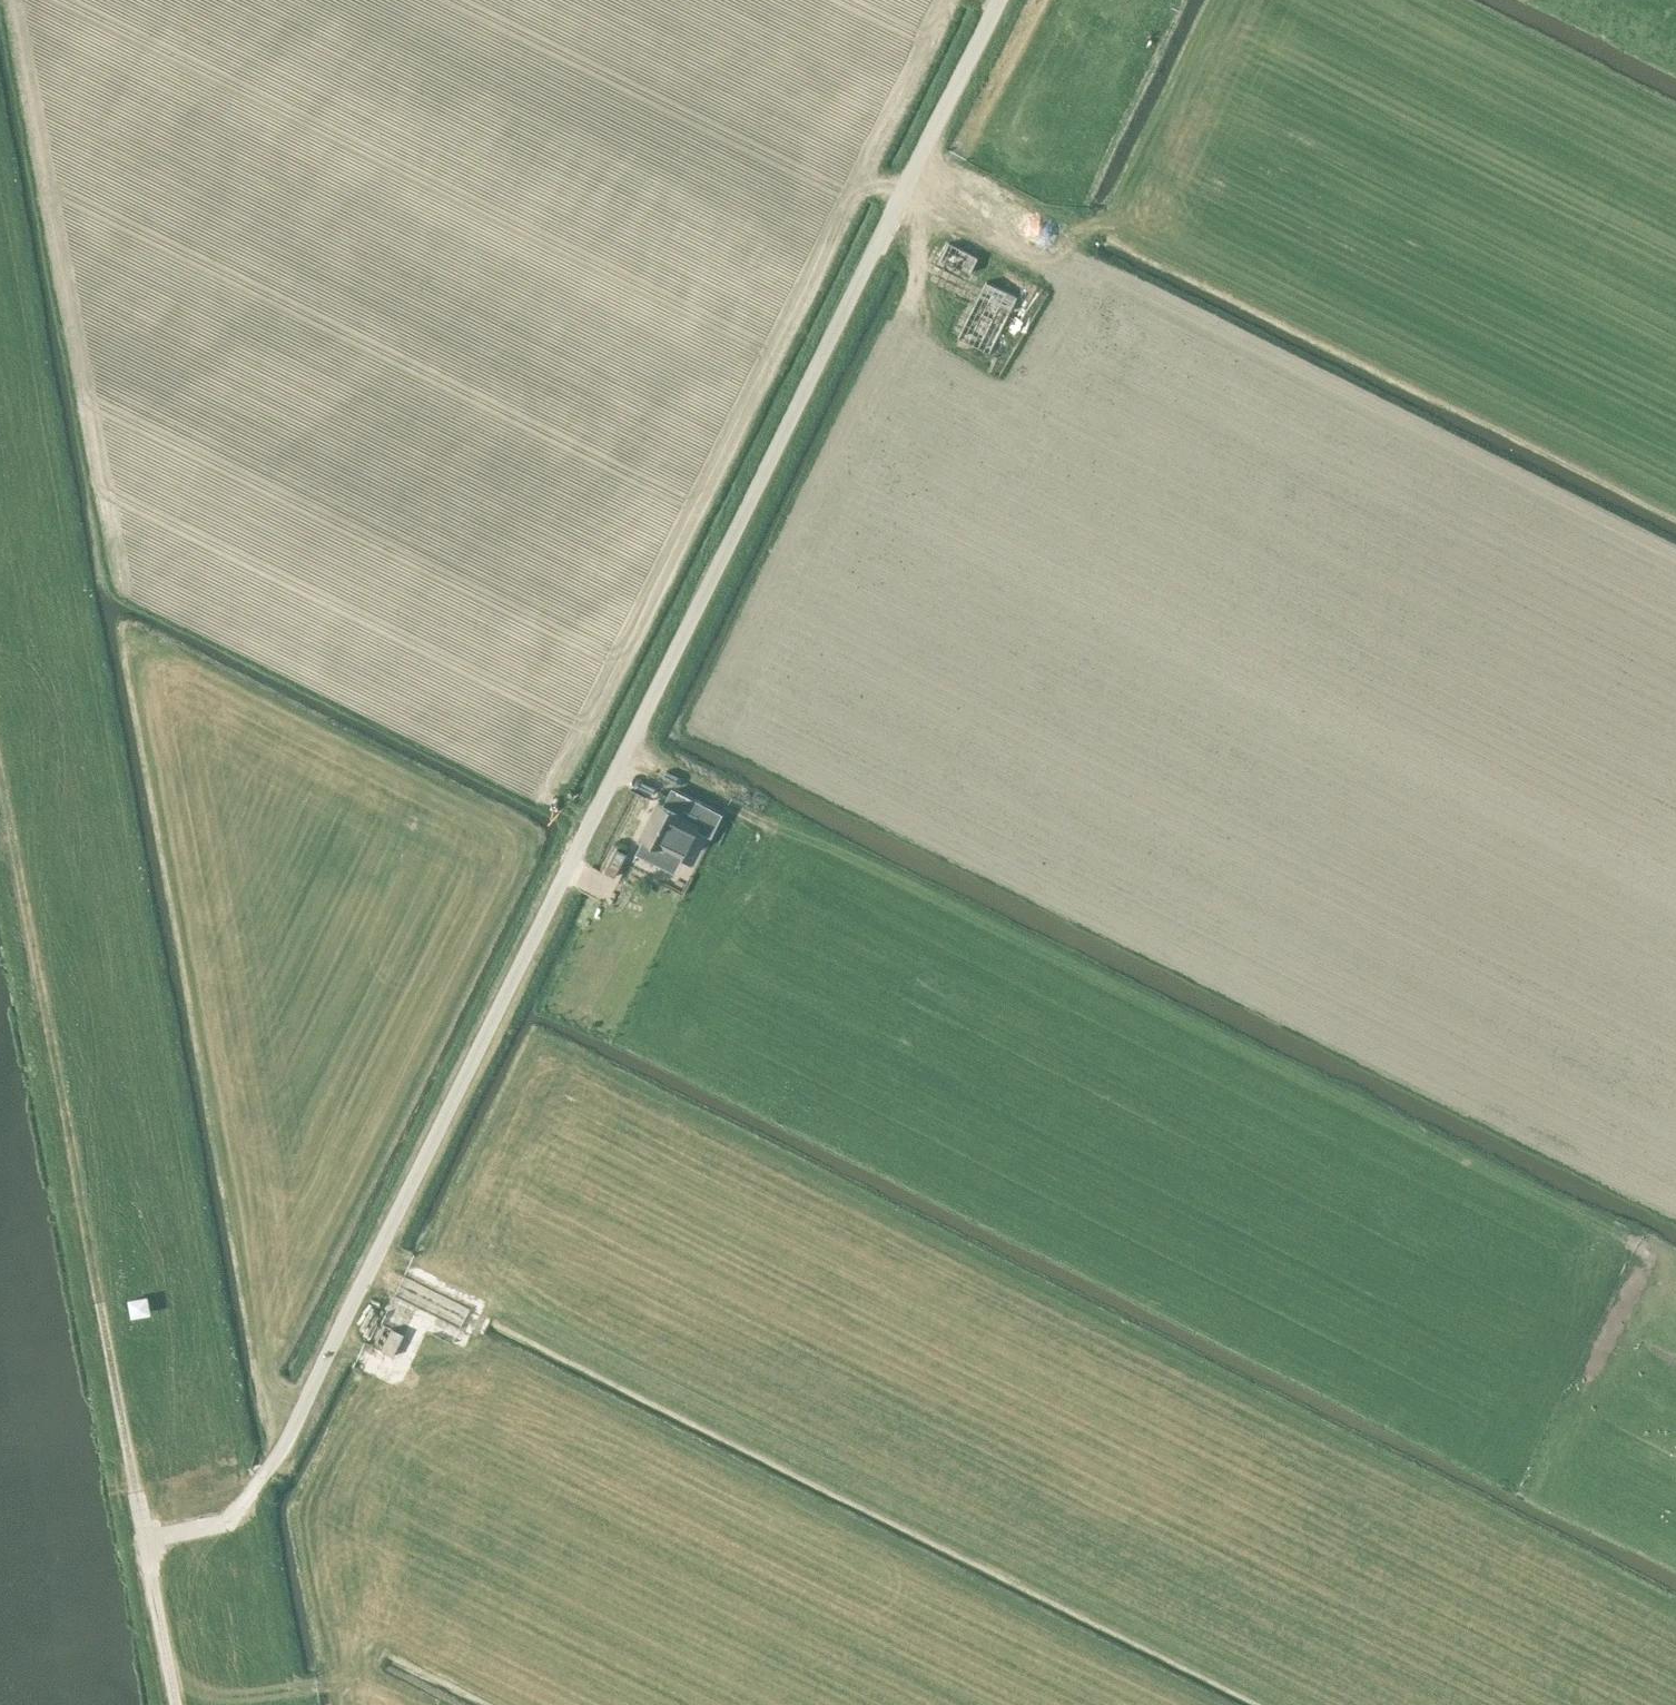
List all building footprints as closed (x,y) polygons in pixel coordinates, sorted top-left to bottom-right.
[(950,241),(941,257),(970,272),(977,254),(950,241)] [(987,280),(958,337),(990,351),(997,355),(988,370),(1000,376),(1049,291),(1040,286),(1031,302),(1019,296),(987,280)] [(674,788),(666,804),(681,811),(680,812),(701,824),(710,808),(674,788)] [(663,846),(664,844),(673,849),(684,827),(675,822),(680,812),(681,811),(666,804),(655,800),(637,833),(663,846)] [(132,1317),(151,1313),(148,1295),(128,1299),(132,1317)] [(393,1327),(381,1350),(394,1355),(405,1333),(393,1327)]
